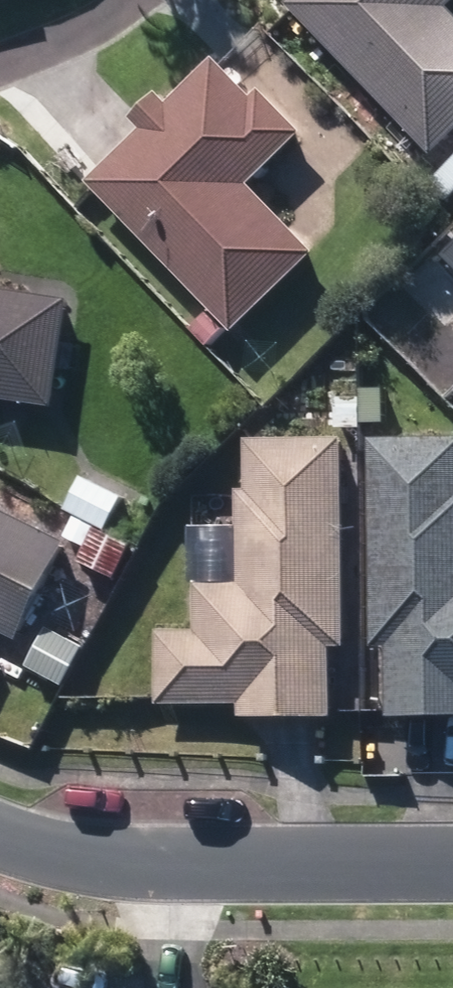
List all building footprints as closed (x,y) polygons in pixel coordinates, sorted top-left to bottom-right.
[(432,160),(452,140),(452,23),(446,16),(452,9),(452,0),(299,0),(287,11),(432,160)] [(190,335),(206,353),(227,334),(231,339),(315,261),(251,193),(303,142),(259,97),(251,104),(215,66),(168,112),(156,100),(128,126),(140,138),(88,189),(209,316),(190,335)] [(445,211),(452,203),(452,163),(425,191),(445,211)] [(52,414),(68,307),(0,297),(0,407),(52,414)] [(237,712),(238,727),(331,725),(330,657),(344,656),(343,443),(244,444),(245,499),(237,499),(238,591),(195,591),(196,637),(155,638),(156,712),(237,712)] [(387,726),(452,725),(452,444),(368,446),(371,655),(385,655),(387,726)] [(104,578),(123,589),(141,555),(122,544),(121,547),(104,540),(123,503),(82,481),(62,517),(94,533),(79,560),(106,574),(104,578)] [(17,648),(65,552),(0,519),(0,639),(17,648)]
